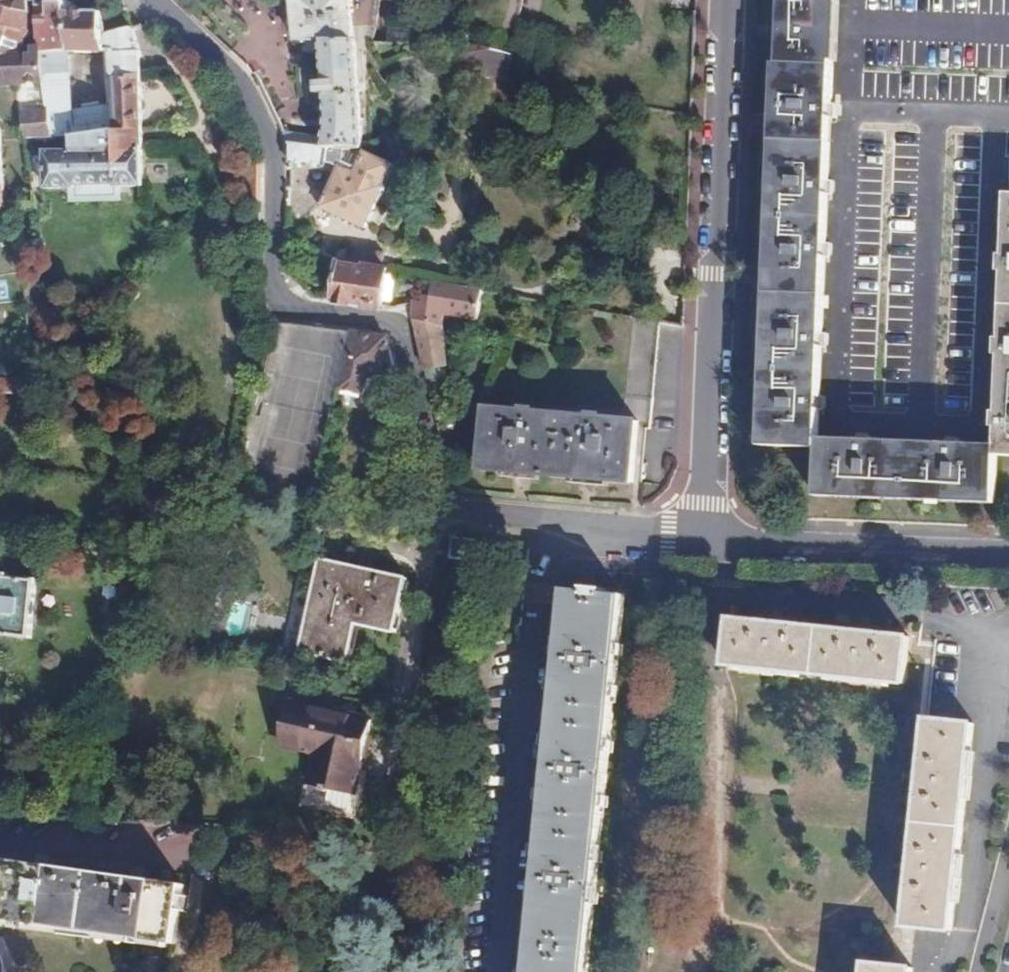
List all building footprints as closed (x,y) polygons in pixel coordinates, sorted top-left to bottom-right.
[(31,15),(29,0),(0,0),(0,4),(31,15)] [(106,32),(104,11),(67,11),(68,0),(38,0),(39,6),(45,6),(46,15),(68,17),(69,48),(112,51),(106,32)] [(281,4),(294,4),(295,39),(321,42),(324,84),(316,84),(318,94),(325,94),(326,117),(326,139),(284,129),(290,141),(325,150),(336,149),(362,145),(355,39),(352,39),(346,0),(278,0),(281,4)] [(786,47),(831,48),(836,48),(837,0),(788,0),(786,47)] [(0,4),(0,53),(21,54),(31,32),(31,15),(0,4)] [(42,46),(69,48),(68,17),(46,15),(45,6),(39,6),(42,46)] [(138,53),(132,26),(106,32),(112,51),(114,103),(72,109),(69,48),(42,46),(45,81),(49,109),(50,122),(65,122),(65,134),(70,135),(70,150),(47,151),(46,156),(31,156),(33,176),(47,175),(47,188),(79,188),(78,198),(116,198),(115,186),(144,185),(138,53)] [(0,53),(0,83),(22,82),(45,81),(42,46),(35,46),(34,54),(21,54),(0,53)] [(786,47),(780,47),(769,447),(821,448),(821,442),(831,48),(786,47)] [(53,138),(50,122),(49,109),(25,110),(28,139),(53,138)] [(337,162),(336,149),(325,150),(290,141),(289,162),(324,168),(324,163),(337,164),(341,166),(322,207),(366,228),(387,187),(384,186),(394,163),(366,151),(357,171),(337,162)] [(349,249),(347,264),(380,268),(382,253),(349,249)] [(338,264),(335,300),(381,305),(384,292),(385,269),(380,268),(347,264),(338,264)] [(391,293),(395,271),(385,269),(384,292),(391,293)] [(481,290),(459,286),(425,279),(422,300),(411,298),(411,304),(413,322),(415,322),(444,327),(445,318),(475,319),(481,290)] [(650,424),(658,322),(633,317),(626,413),(554,408),(553,416),(485,411),(480,472),(634,484),(638,425),(650,424)] [(415,322),(433,400),(447,397),(443,377),(450,376),(444,327),(415,322)] [(308,498),(346,340),(282,325),(244,482),(308,498)] [(389,380),(396,380),(386,337),(348,332),(340,393),(344,393),(362,395),(366,396),(366,391),(368,377),(389,380)] [(33,389),(30,353),(12,353),(11,379),(0,378),(0,394),(19,394),(19,390),(33,389)] [(388,386),(389,380),(368,377),(366,391),(376,392),(388,386)] [(362,395),(344,393),(343,400),(361,403),(362,395)] [(1002,447),(821,442),(821,448),(820,497),(1001,502),(1002,459),(1002,447)] [(458,541),(460,532),(453,532),(449,560),(462,562),(462,569),(471,571),(475,544),(458,541)] [(300,652),(349,663),(357,623),(396,631),(408,576),(348,564),(320,559),(300,652)] [(0,573),(0,633),(32,637),(37,578),(0,573)] [(564,590),(527,971),(586,971),(622,596),(603,594),(603,590),(586,588),(586,592),(564,590)] [(907,637),(729,619),(724,665),(903,684),(907,637)] [(314,780),(361,788),(374,716),(291,700),(285,739),(320,746),(314,780)] [(973,723),(925,718),(904,926),(950,931),(973,723)] [(185,885),(0,858),(0,919),(177,944),(185,885)] [(865,963),(864,971),(911,971),(911,968),(865,963)]
